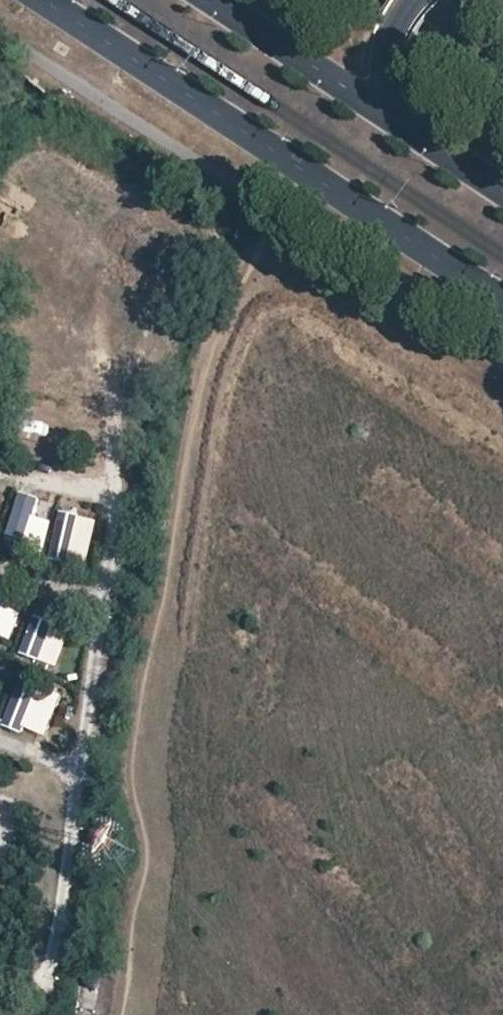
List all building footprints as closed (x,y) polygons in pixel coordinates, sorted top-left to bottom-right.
[(4,538),(23,544),(39,496),(19,490),(4,538)] [(50,558),(90,563),(95,515),(55,511),(50,558)] [(8,595),(0,592),(0,613),(8,595)] [(32,614),(18,652),(55,666),(70,628),(32,614)] [(15,683),(4,725),(48,736),(59,694),(15,683)] [(2,862),(21,801),(0,795),(0,861),(2,862)]
